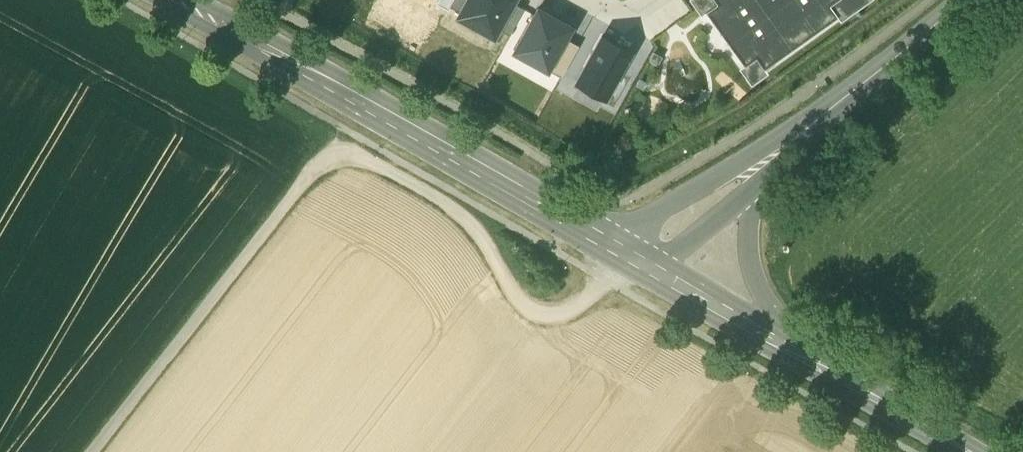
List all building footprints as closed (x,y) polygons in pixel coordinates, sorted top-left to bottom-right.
[(436,5),(447,11),(453,0),(438,0),(436,5)] [(463,0),(453,0),(450,6),(458,10),(463,0)] [(515,0),(463,0),(458,10),(454,17),(493,39),(499,29),(513,4),(515,0)] [(702,15),(705,13),(745,66),(741,70),(752,85),(767,73),(764,71),(837,16),(829,6),(838,0),(691,0),(702,15)] [(510,35),(524,10),(513,4),(499,29),(510,35)] [(537,6),(511,53),(548,73),(549,70),(566,40),(574,27),(537,6)] [(602,100),(629,52),(602,37),(576,85),(602,100)] [(561,77),(578,47),(566,40),(549,70),(561,77)]
